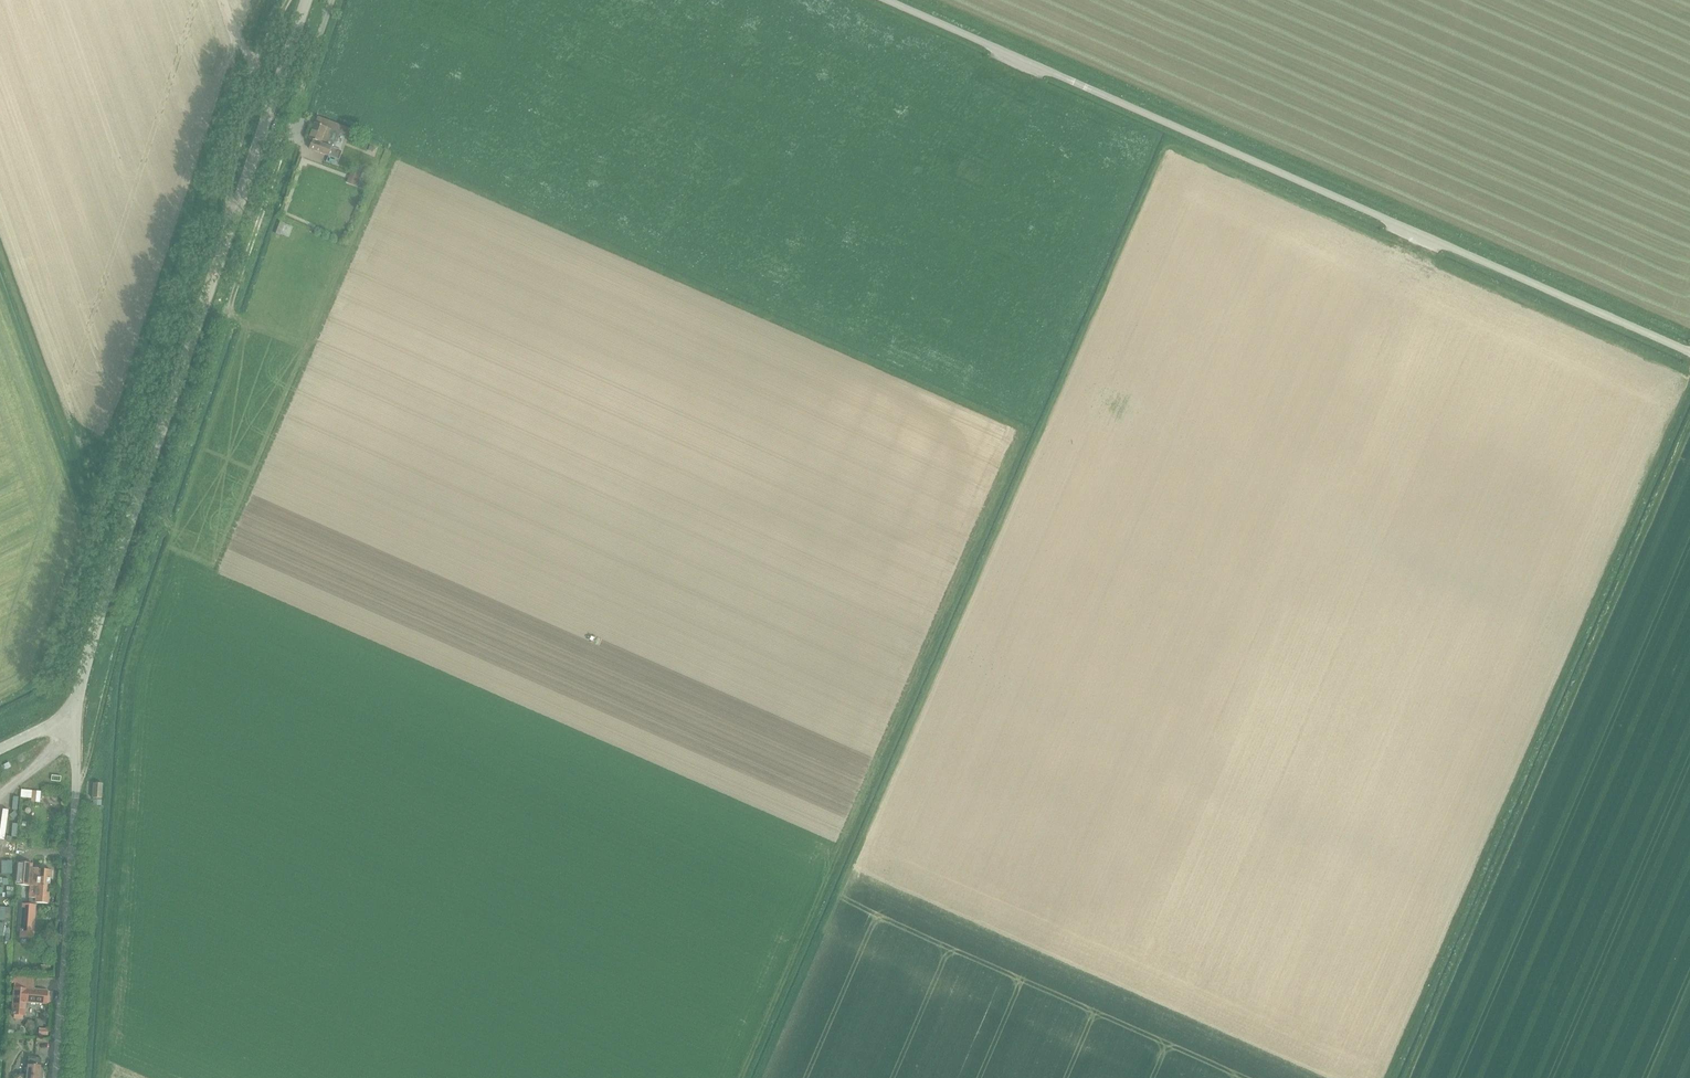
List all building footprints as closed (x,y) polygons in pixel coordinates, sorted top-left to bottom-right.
[(309,149),(323,154),(328,156),(337,131),(347,135),(349,130),(327,122),(325,127),(314,123),(308,139),(312,140),(309,149)] [(353,164),(349,175),(358,179),(362,168),(353,164)] [(93,783),(92,798),(101,798),(102,784),(93,783)] [(21,797),(32,799),(31,801),(40,802),(41,792),(32,791),(33,791),(22,790),(21,797)] [(43,802),(50,803),(52,794),(45,792),(43,802)] [(16,884),(30,885),(49,887),(50,870),(32,868),(32,863),(18,862),(16,884)] [(29,897),(28,905),(36,905),(36,903),(48,904),(49,887),(30,885),(29,897)] [(7,897),(14,895),(11,888),(5,890),(7,897)] [(22,904),(21,924),(35,925),(36,905),(28,905),(22,904)] [(41,965),(40,973),(49,974),(51,967),(41,965)] [(35,977),(24,976),(11,975),(10,982),(15,982),(12,1015),(14,1015),(14,1018),(22,1019),(23,1015),(24,1015),(26,1001),(50,1003),(51,991),(34,990),(35,977)] [(10,1038),(9,1047),(18,1047),(19,1038),(10,1038)] [(41,1058),(28,1057),(26,1074),(20,1074),(14,1077),(39,1077),(41,1058)] [(52,1068),(41,1067),(40,1077),(51,1077),(52,1068)]
